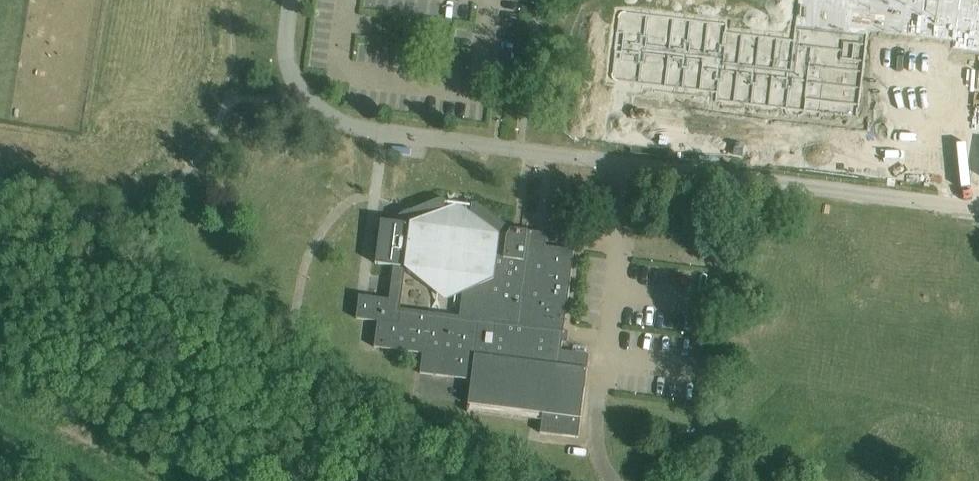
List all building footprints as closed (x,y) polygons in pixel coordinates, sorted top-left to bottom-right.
[(463,206),(455,205),(444,209),(445,200),(439,199),(419,208),(400,216),(399,223),(381,221),(376,264),(395,267),(390,300),(360,296),(357,318),(378,321),(375,348),(423,354),(420,373),(471,380),(468,404),(542,414),(540,433),(578,438),(589,355),(561,351),(574,251),(545,247),(544,254),(525,251),(527,232),(511,230),(478,204),(472,204),(471,213),(463,206)]
